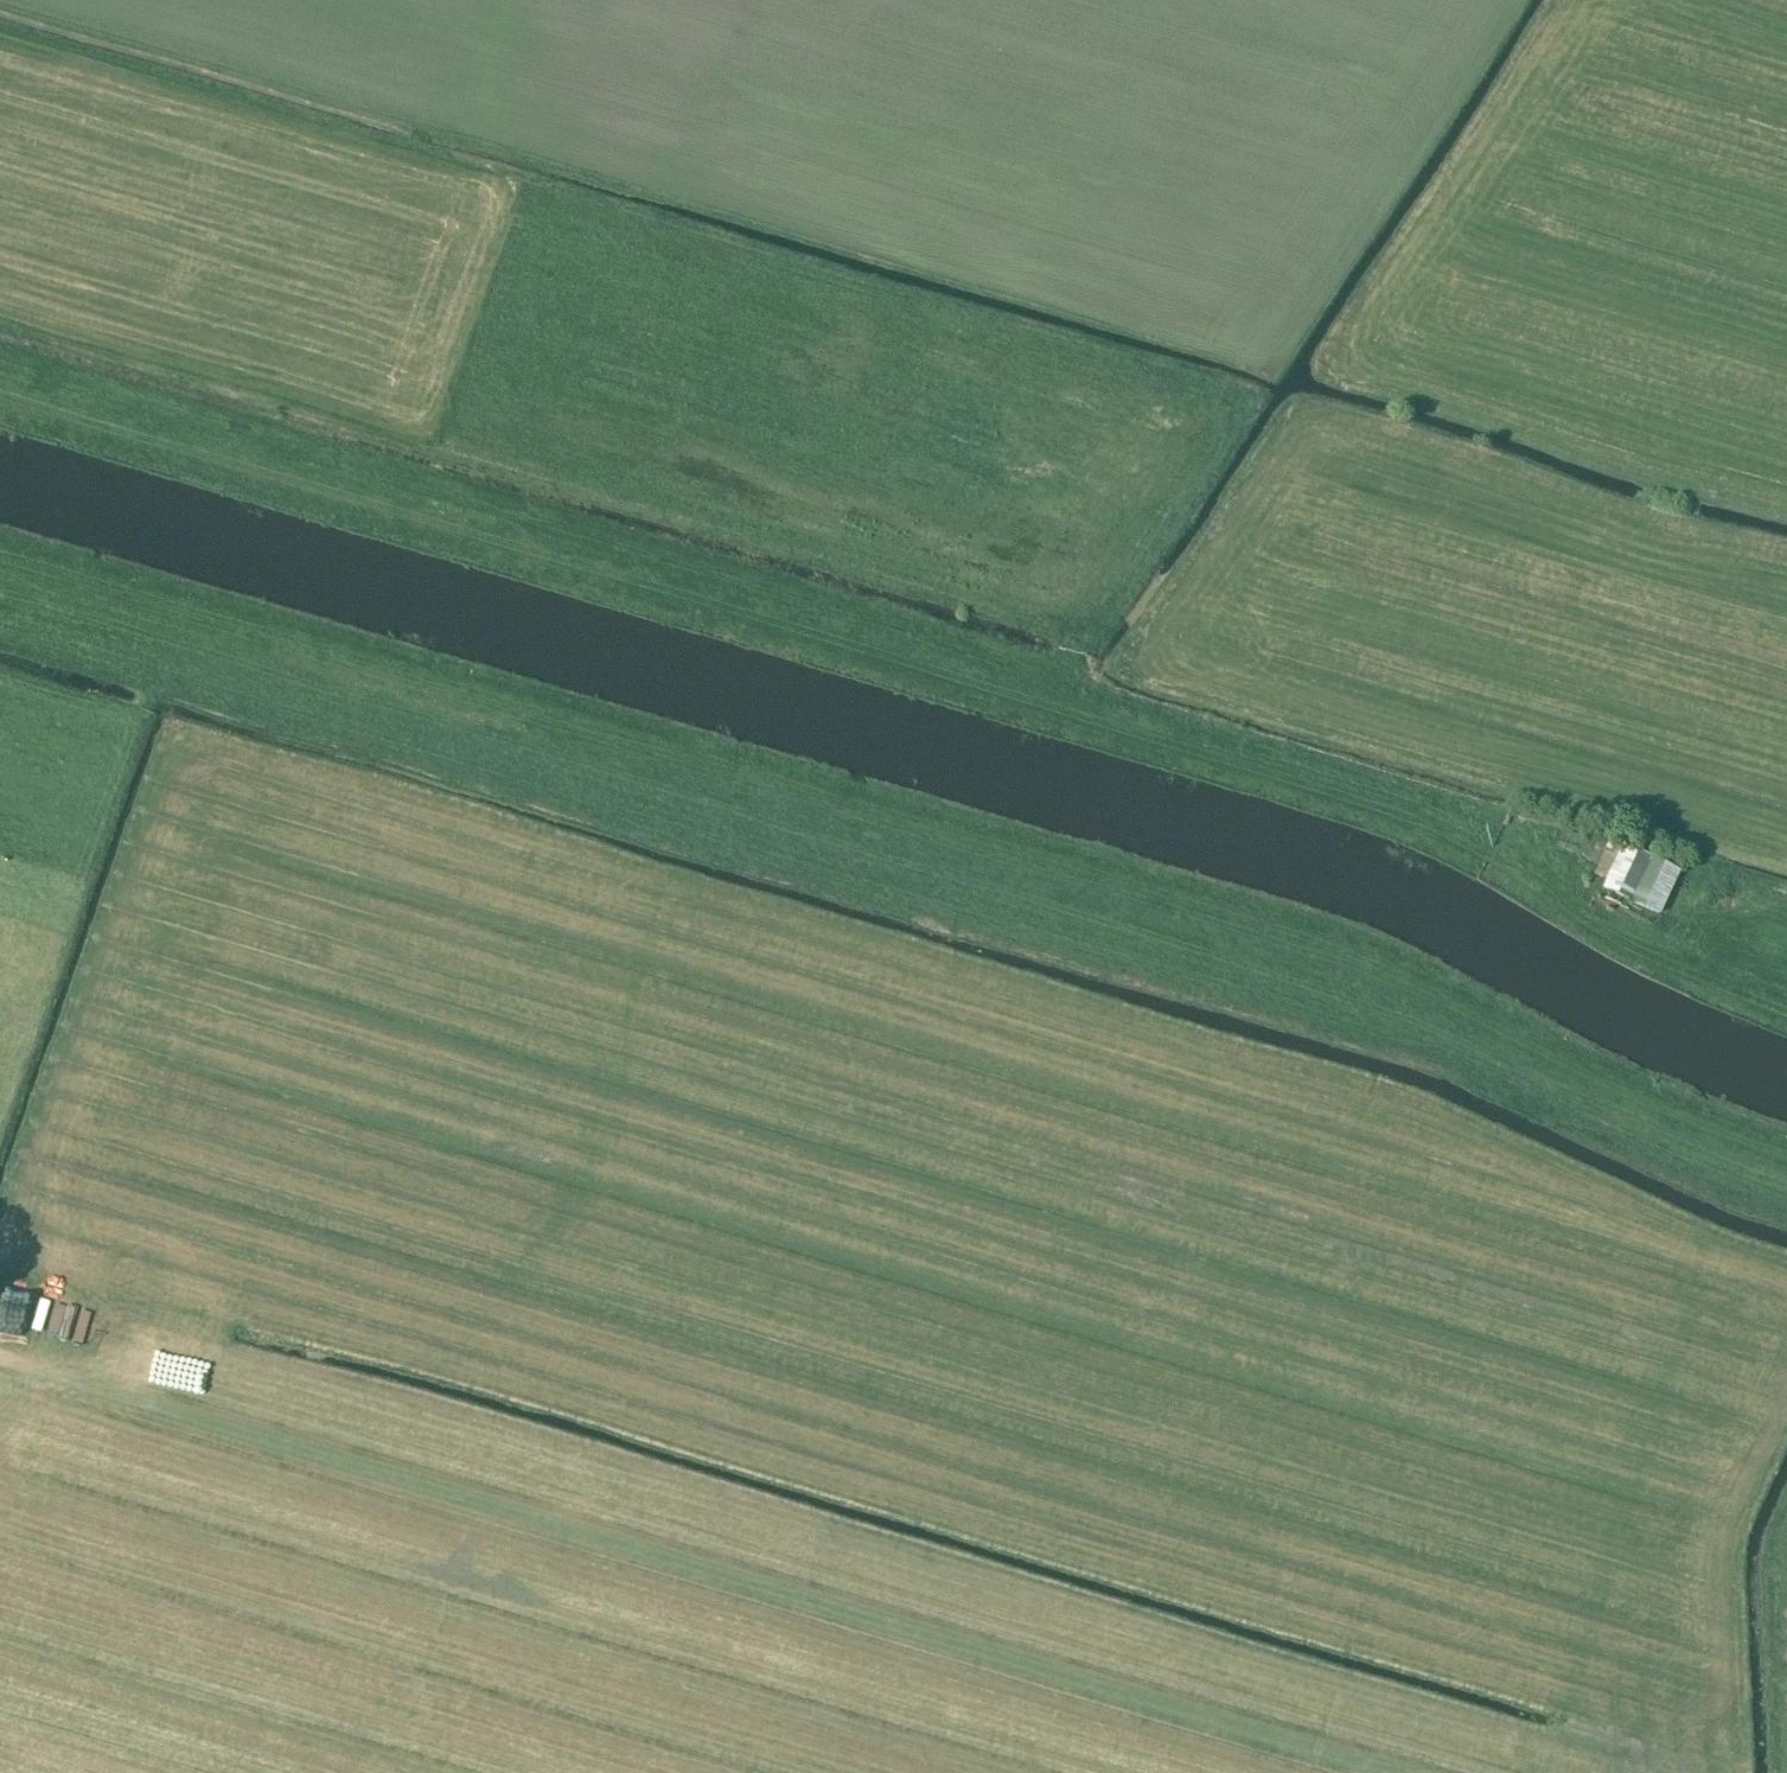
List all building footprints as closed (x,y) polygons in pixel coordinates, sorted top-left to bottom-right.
[(1693,874),(1622,848),(1605,846),(1587,893),(1661,920),(1675,891),(1685,898),(1693,874)]
